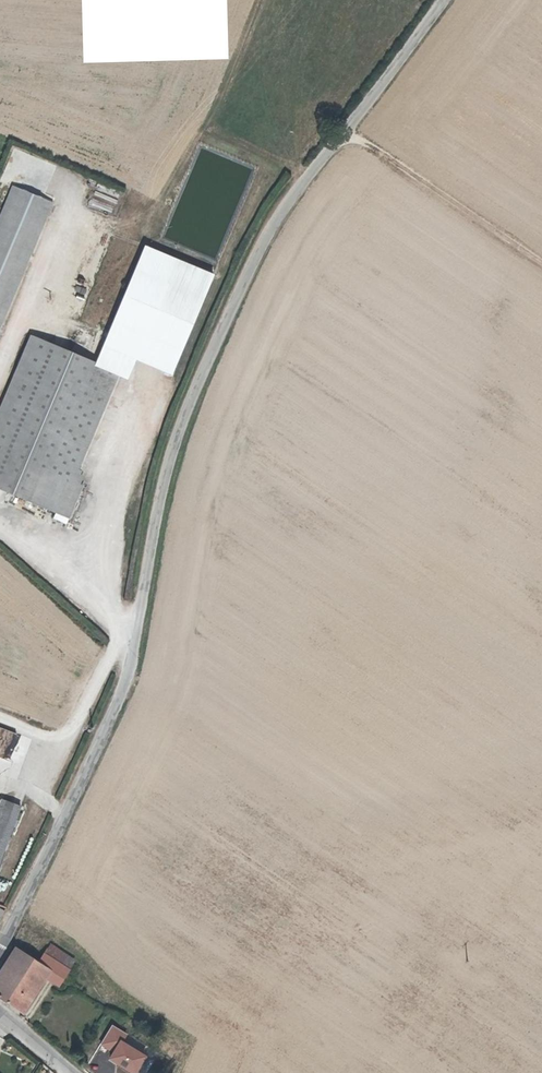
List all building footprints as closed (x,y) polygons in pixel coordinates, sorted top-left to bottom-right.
[(0,189),(0,330),(46,197),(3,182),(0,189)] [(80,487),(68,482),(29,466),(16,497),(66,519),(80,487)] [(19,551),(30,558),(33,553),(23,546),(19,551)] [(4,774),(15,742),(27,747),(30,738),(0,727),(0,773),(4,774)] [(26,1011),(37,992),(29,987),(38,970),(46,975),(62,984),(63,983),(69,987),(76,975),(45,957),(41,964),(16,949),(0,974),(0,996),(26,1011)] [(37,992),(46,975),(38,970),(29,987),(37,992)] [(127,1033),(111,1023),(98,1044),(110,1052),(106,1057),(131,1072),(133,1072),(146,1054),(123,1039),(127,1033)]
